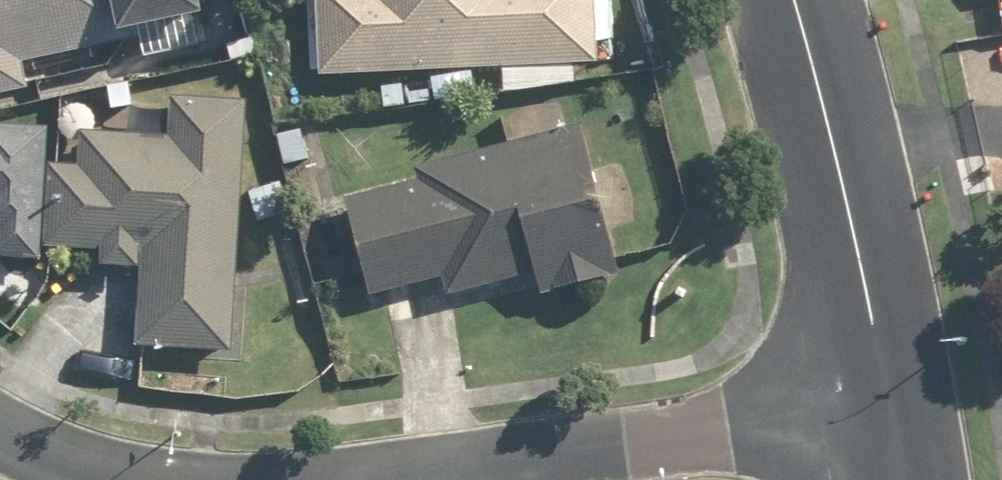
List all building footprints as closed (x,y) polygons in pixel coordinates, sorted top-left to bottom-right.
[(24,66),(139,39),(136,25),(198,10),(196,0),(0,0),(0,95),(30,88),(24,66)] [(319,70),(595,68),(595,0),(318,0),(319,70)] [(46,162),(42,248),(99,250),(98,265),(139,266),(136,344),(233,349),(244,100),(170,97),(168,136),(82,132),(81,164),(46,162)] [(46,162),(48,125),(0,123),(0,253),(42,255),(42,248),(46,162)] [(534,268),(542,295),(619,272),(577,125),(423,169),(425,179),(343,203),(369,295),(442,274),(448,293),(534,268)]
